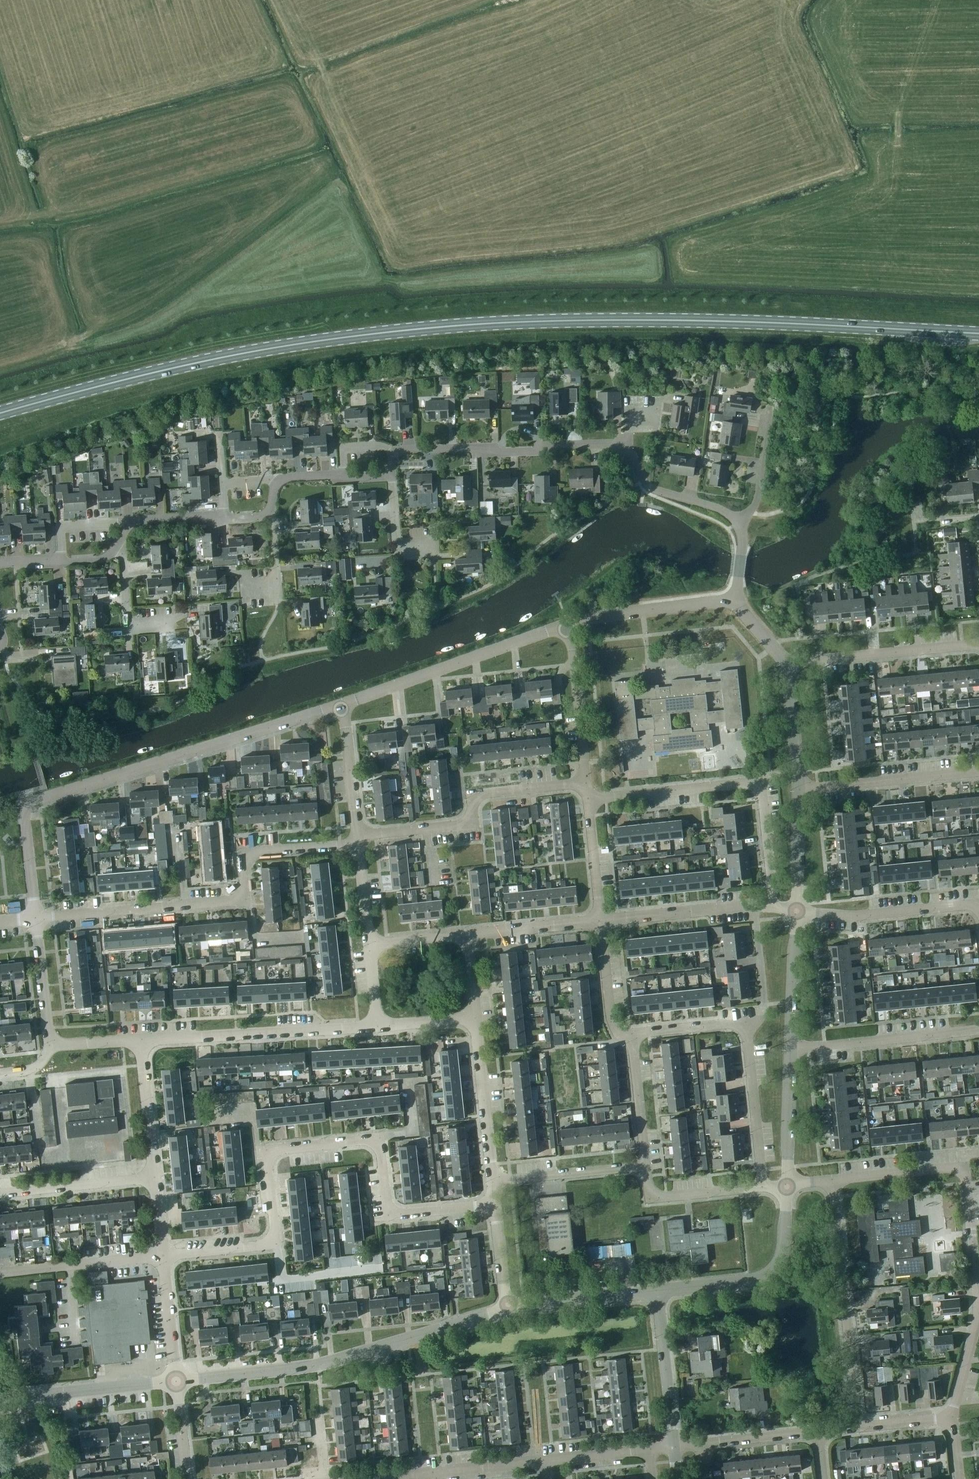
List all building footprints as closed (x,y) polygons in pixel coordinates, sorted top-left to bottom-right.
[(749,370),(748,377),(759,378),(759,371),(749,370)] [(571,372),(571,382),(580,382),(580,371),(571,372)] [(530,389),(540,389),(540,372),(517,372),(517,383),(530,382),(530,389)] [(412,401),(410,379),(407,380),(408,385),(401,386),(402,399),(399,400),(399,402),(390,403),(392,429),(406,428),(405,417),(413,416),(412,401)] [(577,402),(577,388),(565,388),(565,392),(551,392),(551,414),(567,414),(567,402),(577,402)] [(613,407),(621,407),(620,392),(598,392),(599,418),(613,418),(613,407)] [(489,409),(497,409),(497,394),(485,394),(485,400),(464,401),(465,417),(489,416),(489,409)] [(533,408),(539,408),(539,395),(530,395),(521,399),(515,399),(513,400),(512,400),(513,420),(534,420),(533,408)] [(697,413),(699,397),(686,395),(684,405),(673,404),(670,426),(687,429),(690,412),(697,413)] [(750,398),(743,396),(732,395),(731,403),(725,402),(723,414),(735,416),(736,410),(748,412),(750,398)] [(717,405),(718,397),(711,396),(710,404),(717,405)] [(448,411),(455,411),(455,397),(445,398),(445,400),(426,401),(427,418),(449,418),(448,411)] [(368,418),(375,418),(374,405),(364,405),(364,408),(346,409),(347,427),(368,425),(368,418)] [(720,442),(738,445),(741,424),(732,423),(733,416),(716,413),(715,420),(724,421),(720,442)] [(252,440),(247,441),(248,461),(252,460),(252,457),(259,457),(258,443),(264,443),(263,431),(263,423),(251,423),(252,440)] [(321,436),(315,436),(317,456),(328,455),(327,439),(333,438),(332,426),(320,427),(321,436)] [(305,454),(312,453),(312,456),(317,456),(315,436),(315,433),(309,434),(309,427),(297,428),(298,441),(304,440),(305,454)] [(281,436),(281,438),(282,458),(293,457),(292,441),(298,441),(297,428),(286,429),(286,435),(281,436)] [(274,430),(263,431),(264,443),(270,443),(271,456),(277,456),(278,458),(282,458),(281,438),(275,439),(274,430)] [(243,461),(248,461),(247,441),(246,438),(240,438),(240,432),(229,433),(229,445),(236,445),(236,458),(243,458),(243,461)] [(188,447),(188,453),(208,451),(208,447),(205,447),(204,440),(191,441),(191,435),(178,436),(179,448),(188,447)] [(176,471),(180,471),(193,470),(193,464),(206,463),(206,456),(208,456),(208,451),(188,453),(189,459),(180,459),(180,465),(176,465),(176,471)] [(710,483),(725,485),(728,466),(720,464),(722,453),(710,451),(709,458),(714,459),(714,463),(713,463),(710,483)] [(685,474),(693,475),(696,459),(672,455),(670,471),(685,473),(685,474)] [(591,469),(571,469),(572,486),(591,486),(592,492),(605,491),(604,475),(591,475),(591,469)] [(185,487),(191,487),(211,486),(210,481),(207,481),(207,475),(194,476),(193,470),(180,471),(181,482),(185,482),(185,487)] [(89,472),(90,483),(91,495),(97,495),(98,508),(104,508),(104,511),(109,510),(108,490),(107,486),(101,486),(101,482),(98,482),(98,471),(89,472)] [(503,486),(504,492),(518,491),(517,477),(510,477),(510,471),(490,472),(490,486),(503,486)] [(969,482),(959,483),(961,502),(974,501),(972,485),(978,484),(977,471),(968,472),(969,482)] [(432,502),(432,508),(438,508),(437,481),(431,482),(431,473),(411,474),(412,493),(419,493),(419,503),(432,502)] [(961,502),(959,483),(949,484),(948,474),(938,475),(939,488),(946,488),(948,504),(961,502)] [(456,479),(442,480),(443,490),(451,489),(451,493),(457,493),(457,498),(465,497),(465,506),(478,506),(478,491),(471,491),(470,477),(469,477),(469,475),(462,475),(462,477),(456,478),(456,479)] [(535,475),(535,501),(557,501),(557,486),(549,486),(549,475),(535,475)] [(148,488),(142,488),(143,508),(148,508),(148,505),(154,504),(153,491),(159,490),(159,478),(147,479),(148,488)] [(138,505),(139,508),(143,508),(142,488),(142,483),(136,483),(135,479),(124,480),(125,493),(131,492),(132,506),(138,505)] [(114,490),(108,490),(109,510),(113,510),(113,507),(120,507),(119,493),(125,493),(124,480),(113,481),(114,490)] [(85,495),(91,495),(90,483),(78,483),(79,488),(73,488),(73,493),(74,513),(79,512),(79,509),(85,509),(85,495)] [(74,513),(73,493),(67,493),(67,484),(55,485),(56,498),(62,497),(63,510),(70,510),(70,513),(74,513)] [(211,490),(211,486),(191,487),(191,493),(182,494),(183,505),(195,504),(195,498),(208,497),(208,490),(211,490)] [(348,501),(349,514),(361,513),(361,507),(375,506),(374,492),(354,493),(354,501),(348,501)] [(324,526),(333,525),(334,525),(334,517),(323,518),(323,513),(317,514),(316,500),(302,501),(303,521),(311,520),(311,526),(324,526)] [(495,513),(495,500),(482,500),(482,513),(495,513)] [(32,519),(32,523),(34,543),(45,542),(44,526),(50,526),(49,513),(43,513),(42,507),(37,508),(38,518),(32,519)] [(349,514),(350,526),(356,526),(357,539),(371,538),(370,518),(362,519),(361,513),(349,514)] [(4,545),(4,542),(10,542),(9,528),(15,528),(14,515),(3,516),(3,522),(0,523),(0,545),(4,545)] [(34,543),(32,523),(32,519),(26,519),(26,515),(14,515),(15,528),(21,527),(22,544),(34,543)] [(501,525),(511,524),(511,516),(479,518),(480,526),(469,526),(470,540),(477,540),(483,539),(496,539),(495,525),(501,525)] [(333,525),(324,526),(311,526),(312,533),(298,533),(299,547),(319,546),(318,538),(333,537),(333,525)] [(943,529),(943,536),(956,535),(955,527),(943,529)] [(225,564),(223,547),(217,547),(217,534),(203,535),(204,555),(212,554),(212,565),(225,564)] [(230,547),(223,547),(225,564),(237,563),(236,552),(250,551),(249,537),(229,539),(230,547)] [(949,558),(949,555),(968,553),(967,541),(948,543),(949,553),(938,554),(939,559),(949,558)] [(152,547),(153,566),(161,566),(162,572),(174,571),(173,559),(167,559),(166,546),(152,547)] [(456,559),(457,573),(483,571),(482,549),(466,550),(467,558),(456,559)] [(951,571),(951,567),(970,565),(968,553),(949,555),(949,558),(950,566),(939,567),(940,572),(951,571)] [(340,573),(350,572),(349,558),(339,559),(340,573)] [(333,560),(326,561),(314,562),(314,568),(300,569),(301,583),(321,582),(320,574),(334,573),(333,560)] [(942,585),(952,584),(952,580),(971,578),(970,565),(951,567),(951,571),(951,579),(941,580),(942,585)] [(229,586),(229,582),(228,579),(225,578),(223,577),(223,576),(216,576),(216,570),(196,572),(197,593),(204,593),(204,591),(224,590),(223,588),(226,588),(229,586)] [(175,583),(174,571),(162,572),(162,578),(148,579),(149,593),(169,592),(169,584),(175,583)] [(385,577),(386,594),(393,593),(392,576),(385,577)] [(377,594),(383,594),(382,577),(376,577),(376,586),(357,587),(358,602),(377,600),(377,594)] [(79,587),(79,600),(92,599),(91,593),(105,592),(104,578),(84,579),(85,587),(79,587)] [(953,596),(953,593),(972,590),(971,578),(952,580),(952,584),(953,591),(942,592),(943,597),(953,596)] [(916,612),(929,611),(928,601),(934,601),(933,593),(927,593),(927,591),(917,592),(916,582),(910,583),(911,593),(913,592),(916,612)] [(916,612),(913,592),(911,593),(904,593),(903,583),(898,584),(899,594),(901,594),(903,613),(916,612)] [(49,606),(49,612),(62,611),(61,599),(55,599),(53,585),(40,586),(41,606),(49,606)] [(885,585),(886,595),(888,595),(891,614),(903,613),(901,594),(899,594),(891,595),(890,585),(885,585)] [(891,614),(888,595),(886,595),(878,596),(877,586),(873,586),(874,597),(876,597),(878,616),(891,614)] [(847,589),(848,599),(850,599),(853,618),(866,617),(865,607),(870,607),(868,590),(861,591),(862,598),(854,598),(853,588),(847,589)] [(850,599),(848,599),(841,600),(840,590),(835,590),(836,600),(838,600),(840,620),(853,618),(850,599)] [(953,593),(953,596),(954,604),(944,605),(944,610),(954,609),(954,607),(974,605),(972,590),(953,593)] [(822,592),(823,602),(825,601),(828,621),(840,620),(838,600),(836,600),(828,601),(827,591),(822,592)] [(825,601),(823,602),(816,602),(815,592),(810,593),(811,603),(813,603),(815,622),(828,621),(825,601)] [(318,609),(324,609),(323,596),(311,597),(311,603),(303,604),(304,624),(318,623),(318,609)] [(92,605),(92,599),(79,600),(80,612),(87,612),(88,625),(101,624),(100,604),(92,605)] [(216,621),(222,621),(221,605),(208,606),(209,615),(201,616),(202,636),(217,635),(216,621)] [(62,623),(62,611),(49,612),(50,618),(36,619),(37,633),(57,632),(56,624),(62,623)] [(74,656),(84,655),(83,647),(69,648),(70,655),(51,656),(53,686),(75,684),(74,656)] [(164,657),(156,658),(156,661),(157,676),(158,678),(172,677),(182,676),(181,662),(177,663),(176,650),(164,651),(164,657)] [(120,669),(121,679),(134,678),(132,662),(126,663),(126,654),(106,656),(107,670),(120,669)] [(708,721),(724,719),(726,730),(743,728),(743,726),(737,669),(720,671),(721,681),(695,684),(694,678),(671,680),(672,686),(633,690),(632,680),(614,682),(620,740),(638,738),(637,728),(653,726),(654,736),(652,736),(654,754),(713,748),(711,730),(709,731),(708,721)] [(966,670),(967,686),(968,692),(973,691),(973,686),(978,685),(978,675),(978,669),(966,670)] [(960,687),(967,686),(966,670),(953,671),(955,688),(955,693),(960,693),(960,687)] [(953,671),(941,673),(942,689),(955,688),(953,671)] [(941,673),(928,674),(930,690),(942,689),(941,673)] [(917,691),(930,690),(928,674),(915,675),(917,691)] [(915,675),(903,676),(905,693),(905,696),(910,696),(910,692),(917,691),(915,675)] [(903,676),(890,678),(892,694),(905,693),(903,676)] [(892,694),(890,678),(878,679),(879,695),(892,694)] [(550,680),(538,681),(540,698),(552,696),(553,705),(561,704),(559,689),(552,690),(550,680)] [(838,685),(839,698),(860,696),(859,694),(859,686),(868,685),(868,680),(858,681),(858,683),(838,685)] [(526,693),(519,694),(521,708),(528,707),(528,699),(540,698),(538,681),(525,682),(526,693)] [(511,684),(499,686),(500,702),(512,701),(513,709),(521,708),(519,694),(512,695),(511,684)] [(489,712),(488,708),(492,707),(491,703),(500,702),(499,686),(485,687),(486,697),(480,698),(481,713),(489,712)] [(471,689),(459,690),(460,707),(472,705),(473,714),(481,713),(480,698),(472,699),(471,689)] [(460,707),(459,690),(446,691),(447,702),(440,703),(441,717),(449,716),(448,708),(460,707)] [(87,692),(79,693),(80,701),(88,700),(87,692)] [(861,708),(861,706),(860,698),(869,697),(869,692),(859,694),(860,696),(839,698),(841,710),(861,708)] [(932,710),(931,705),(931,702),(923,703),(924,711),(932,710)] [(842,723),(862,721),(862,719),(861,711),(871,710),(870,705),(861,706),(861,708),(841,710),(842,723)] [(964,721),(958,721),(959,726),(960,742),(973,741),(971,725),(972,725),(971,716),(970,709),(963,710),(964,721)] [(842,723),(843,736),(864,734),(863,732),(863,724),(872,723),(872,718),(862,719),(862,721),(842,723)] [(933,729),(935,745),(948,743),(946,727),(946,723),(939,724),(940,728),(933,729)] [(435,724),(422,725),(424,742),(436,741),(437,749),(444,748),(443,734),(436,734),(435,724)] [(409,727),(410,737),(403,738),(405,752),(412,751),(411,744),(424,742),(422,725),(409,727)] [(903,732),(896,733),(897,749),(910,747),(908,731),(908,725),(903,726),(903,732)] [(884,750),(897,749),(896,733),(895,726),(892,727),(891,733),(883,734),(884,750)] [(959,726),(946,727),(948,743),(960,742),(959,726)] [(922,746),(935,745),(933,729),(921,730),(922,746)] [(921,730),(908,731),(910,747),(922,746),(921,730)] [(863,732),(864,734),(843,736),(845,748),(865,746),(865,744),(864,736),(874,735),(873,731),(863,732)] [(396,732),(382,733),(384,758),(390,758),(389,748),(397,747),(396,732)] [(379,759),(384,758),(382,733),(368,735),(370,751),(378,750),(379,759)] [(550,737),(537,739),(538,755),(552,753),(550,737)] [(525,756),(538,755),(537,739),(523,740),(525,756)] [(512,758),(525,756),(523,740),(510,742),(512,758)] [(497,743),(498,759),(512,758),(510,742),(497,743)] [(296,769),(295,743),(280,744),(281,760),(289,760),(290,769),(296,769)] [(308,743),(295,743),(296,769),(302,769),(301,759),(309,759),(308,743)] [(497,743),(483,745),(485,760),(498,759),(497,743)] [(865,746),(845,748),(846,762),(866,760),(865,749),(875,748),(874,743),(865,744),(865,746)] [(485,760),(483,745),(469,746),(471,762),(485,760)] [(269,755),(255,756),(257,781),(263,781),(262,772),(270,772),(269,755)] [(257,781),(255,756),(241,756),(242,773),(250,773),(251,782),(257,781)] [(430,761),(432,775),(448,773),(446,759),(430,761)] [(224,767),(208,768),(210,790),(210,793),(217,792),(217,790),(216,784),(225,783),(225,779),(224,767)] [(374,769),(375,776),(386,774),(385,768),(374,769)] [(449,786),(448,773),(432,775),(433,788),(449,786)] [(236,778),(228,778),(229,783),(229,789),(237,789),(236,778)] [(191,804),(190,795),(198,794),(197,779),(184,780),(185,805),(191,804)] [(170,781),(171,796),(179,795),(180,805),(185,805),(184,780),(170,781)] [(373,781),(374,794),(390,793),(389,780),(373,781)] [(451,800),(449,786),(433,788),(434,801),(451,800)] [(158,790),(144,791),(146,817),(152,816),(151,807),(159,806),(158,790)] [(144,791),(131,792),(132,808),(132,813),(140,813),(141,817),(146,817),(144,791)] [(374,794),(376,807),(392,806),(390,793),(374,794)] [(970,797),(972,813),(972,819),(976,819),(976,813),(978,812),(978,796),(970,797)] [(958,798),(959,814),(960,818),(965,817),(964,814),(972,813),(970,797),(958,798)] [(945,799),(947,816),(947,821),(953,821),(952,815),(959,814),(958,798),(945,799)] [(947,816),(945,799),(932,801),(934,823),(947,821),(947,816)] [(451,800),(434,801),(436,815),(452,814),(451,800)] [(251,823),(250,807),(249,808),(248,801),(243,802),(244,808),(236,808),(237,824),(251,823)] [(271,806),(264,807),(265,822),(278,821),(277,806),(277,801),(271,801),(271,806)] [(924,801),(912,803),(914,819),(926,818),(924,801)] [(544,819),(551,818),(569,816),(567,802),(550,803),(551,813),(544,814),(544,819)] [(113,828),(113,824),(121,824),(119,803),(105,804),(107,829),(113,828)] [(318,803),(304,804),(305,820),(319,819),(318,803)] [(912,803),(900,804),(901,820),(914,819),(912,803)] [(105,804),(91,805),(93,826),(101,825),(101,829),(107,829),(105,804)] [(291,821),(305,820),(304,804),(290,805),(291,821)] [(889,821),(901,820),(900,804),(887,805),(889,821)] [(197,814),(197,805),(188,805),(188,814),(197,814)] [(290,805),(277,806),(278,821),(291,821),(290,805)] [(531,805),(533,820),(539,819),(537,805),(531,805)] [(889,821),(887,805),(874,807),(876,823),(889,821)] [(392,806),(376,807),(377,822),(393,820),(392,806)] [(258,807),(250,807),(251,823),(265,822),(264,807),(258,807)] [(492,809),(493,824),(510,822),(509,812),(516,812),(515,807),(492,809)] [(528,807),(518,809),(519,819),(529,818),(528,807)] [(723,816),(724,827),(745,825),(744,811),(727,813),(726,807),(712,808),(713,817),(723,816)] [(834,813),(835,825),(856,823),(856,821),(855,814),(864,813),(863,807),(854,808),(854,811),(834,813)] [(570,831),(569,816),(551,818),(552,828),(545,829),(546,833),(553,833),(570,831)] [(56,841),(59,841),(74,839),(78,839),(77,835),(85,834),(84,829),(88,828),(88,823),(78,824),(78,818),(63,819),(64,826),(57,827),(58,835),(55,835),(56,841)] [(837,838),(857,836),(857,834),(856,826),(865,825),(865,820),(856,821),(856,823),(835,825),(837,838)] [(681,821),(668,822),(670,838),(683,837),(681,821)] [(517,822),(510,822),(493,824),(494,838),(512,837),(511,827),(518,826),(517,822)] [(656,839),(670,838),(668,822),(654,824),(656,839)] [(643,841),(656,839),(654,824),(641,825),(643,841)] [(204,841),(220,839),(218,825),(196,827),(196,834),(203,833),(204,841)] [(629,842),(643,841),(641,825),(628,826),(629,842)] [(716,838),(717,847),(731,846),(730,839),(746,837),(745,825),(724,827),(726,837),(716,838)] [(615,844),(629,842),(628,826),(613,828),(615,844)] [(547,847),(554,847),(571,845),(570,831),(553,833),(554,842),(547,842),(547,847)] [(837,838),(838,851),(858,849),(858,847),(857,839),(866,838),(866,833),(857,834),(857,836),(837,838)] [(518,836),(512,837),(494,838),(496,853),(513,851),(512,841),(519,840),(518,836)] [(975,841),(974,836),(966,837),(967,847),(975,846),(975,841)] [(76,849),(74,839),(59,841),(60,848),(57,848),(58,854),(60,854),(76,853),(76,852),(79,852),(79,848),(76,849)] [(204,841),(205,854),(221,852),(220,839),(204,841)] [(934,849),(942,848),(942,844),(941,839),(933,840),(934,849)] [(390,860),(407,858),(406,849),(413,848),(412,844),(389,846),(390,860)] [(573,859),(571,845),(554,847),(555,856),(548,857),(549,862),(573,859)] [(747,851),(731,853),(731,846),(717,847),(718,855),(718,857),(725,856),(726,867),(729,867),(749,864),(747,851)] [(858,847),(858,849),(838,851),(839,864),(859,862),(859,860),(858,851),(868,850),(867,846),(858,847)] [(520,850),(513,851),(496,853),(497,867),(515,865),(514,855),(520,855),(520,850)] [(205,854),(206,867),(222,866),(221,852),(205,854)] [(958,858),(951,858),(953,875),(966,873),(964,857),(963,852),(957,853),(958,858)] [(970,857),(964,857),(966,873),(978,872),(976,856),(976,852),(970,853),(970,857)] [(59,868),(62,867),(78,866),(76,853),(60,854),(61,861),(59,862),(59,868)] [(953,875),(951,858),(951,853),(946,853),(947,859),(939,860),(940,876),(953,875)] [(390,860),(392,874),(409,873),(408,863),(415,862),(414,858),(407,858),(390,860)] [(839,864),(841,876),(861,874),(861,872),(860,864),(869,863),(869,859),(859,860),(859,862),(839,864)] [(168,870),(167,860),(158,861),(158,870),(168,870)] [(931,861),(918,862),(920,878),(932,877),(931,861)] [(907,879),(920,878),(918,862),(905,863),(907,879)] [(312,864),(314,878),(329,877),(328,863),(312,864)] [(895,881),(907,879),(905,863),(893,865),(895,881)] [(750,877),(749,864),(729,867),(730,876),(720,877),(721,887),(734,886),(734,879),(750,877)] [(895,881),(893,865),(880,866),(882,882),(895,881)] [(61,881),(63,881),(79,879),(78,866),(62,867),(63,875),(60,875),(61,881)] [(125,867),(126,873),(127,890),(141,888),(139,872),(139,866),(125,867)] [(223,879),(222,866),(206,867),(207,881),(223,879)] [(262,868),(263,882),(279,881),(284,880),(283,874),(278,874),(278,867),(262,868)] [(107,875),(99,876),(100,892),(114,891),(113,875),(112,868),(107,869),(107,875)] [(471,885),(488,883),(487,873),(494,873),(493,869),(469,871),(471,885)] [(681,875),(673,876),(675,891),(688,890),(687,874),(686,870),(680,871),(681,875)] [(153,871),(139,872),(141,888),(154,887),(153,871)] [(700,873),(702,889),(715,887),(713,871),(700,873)] [(861,872),(861,874),(841,876),(842,889),(862,887),(861,877),(871,876),(870,871),(861,872)] [(409,873),(392,874),(393,889),(411,887),(410,878),(416,877),(415,872),(409,873)] [(114,891),(127,890),(126,873),(113,875),(114,891)] [(700,873),(687,874),(688,890),(702,889),(700,873)] [(661,893),(675,891),(673,876),(660,877),(661,893)] [(331,890),(329,877),(314,878),(315,892),(331,890)] [(646,878),(648,894),(661,893),(660,877),(646,878)] [(646,878),(633,880),(635,896),(648,894),(646,878)] [(79,879),(63,881),(64,888),(62,888),(62,895),(81,893),(79,879)] [(560,881),(561,888),(563,905),(577,904),(576,886),(565,887),(565,880),(560,881)] [(635,896),(633,880),(619,881),(621,897),(635,896)] [(280,894),(279,881),(263,882),(265,896),(280,894)] [(548,906),(563,905),(561,888),(551,889),(551,882),(546,882),(547,889),(548,906)] [(471,885),(472,899),(489,898),(488,888),(495,887),(495,883),(488,883),(471,885)] [(532,884),(532,891),(534,908),(548,906),(547,889),(537,890),(537,883),(532,884)] [(517,885),(518,892),(520,909),(534,908),(532,891),(523,892),(522,885),(517,885)] [(505,911),(520,909),(518,892),(509,893),(508,886),(503,887),(505,911)] [(316,897),(317,905),(332,903),(331,890),(315,892),(311,892),(312,897),(316,897)] [(281,907),(280,894),(265,896),(266,908),(281,907)] [(426,896),(427,903),(429,919),(444,918),(442,901),(432,902),(431,895),(426,896)] [(415,921),(429,919),(427,903),(418,904),(417,897),(412,897),(413,904),(415,921)] [(489,898),(472,899),(474,914),(491,913),(490,902),(497,901),(496,897),(489,898)] [(415,921),(413,904),(403,905),(403,898),(398,898),(400,922),(415,921)] [(334,917),(332,903),(317,905),(318,919),(334,917)] [(281,907),(266,908),(267,923),(282,921),(281,907)] [(247,921),(234,922),(235,938),(249,937),(247,921)] [(234,922),(220,923),(222,939),(222,942),(226,942),(226,939),(235,938),(234,922)] [(220,923),(207,925),(208,940),(222,939),(220,923)] [(193,926),(195,942),(195,949),(201,948),(201,941),(208,940),(207,925),(193,926)] [(724,936),(725,946),(745,943),(744,930),(727,932),(727,925),(712,927),(713,937),(724,936)] [(181,943),(195,942),(193,926),(180,927),(181,943)] [(319,927),(321,941),(336,940),(335,926),(319,927)] [(173,928),(159,929),(160,945),(160,947),(166,947),(166,944),(174,944),(173,928)] [(147,946),(160,945),(159,929),(146,930),(147,946)] [(970,929),(957,930),(959,946),(971,945),(970,929)] [(140,951),(139,946),(147,946),(146,930),(132,931),(133,947),(135,947),(135,951),(140,951)] [(957,930),(944,932),(946,947),(959,946),(957,930)] [(132,931),(119,932),(120,948),(121,948),(121,952),(125,952),(124,948),(133,947),(132,931)] [(120,948),(119,932),(105,933),(106,949),(120,948)] [(706,932),(693,933),(694,949),(708,947),(706,932)] [(944,932),(932,933),(934,949),(946,947),(944,932)] [(681,950),(694,949),(693,933),(679,935),(681,950)] [(921,950),(934,949),(932,933),(920,934),(921,950)] [(907,935),(909,951),(909,956),(914,955),(913,951),(921,950),(920,934),(907,935)] [(667,952),(681,950),(679,935),(666,936),(667,952)] [(896,952),(909,951),(907,935),(895,937),(896,952)] [(654,953),(667,952),(666,936),(652,938),(654,953)] [(884,954),(896,952),(895,937),(882,938),(884,954)] [(652,938),(639,939),(641,955),(654,953),(652,938)] [(871,955),(884,954),(882,938),(869,939),(871,955)] [(69,955),(71,955),(87,953),(86,939),(70,941),(71,948),(68,948),(69,955)] [(641,955),(639,939),(625,941),(627,956),(641,955)] [(321,941),(322,955),(338,953),(336,940),(321,941)] [(830,945),(831,958),(850,956),(850,954),(849,946),(859,945),(859,940),(848,941),(848,943),(830,945)] [(746,956),(745,943),(725,946),(726,956),(716,957),(717,967),(731,965),(730,958),(746,956)] [(591,944),(577,945),(579,962),(592,960),(591,944)] [(565,963),(579,962),(577,945),(563,947),(565,963)] [(563,947),(550,948),(552,965),(565,963),(563,947)] [(552,965),(550,948),(536,949),(538,966),(539,966),(539,970),(545,969),(545,965),(552,965)] [(500,953),(502,967),(518,966),(517,964),(524,963),(523,959),(517,960),(516,952),(500,953)] [(89,966),(87,953),(71,955),(72,961),(70,961),(71,968),(73,968),(89,966)] [(323,960),(324,968),(339,966),(338,953),(322,955),(316,955),(316,960),(323,960)] [(850,954),(850,956),(831,958),(832,971),(852,969),(852,967),(851,958),(861,957),(860,953),(850,954)] [(8,961),(8,964),(10,980),(23,978),(22,962),(15,963),(14,961),(8,961)] [(10,980),(8,964),(1,964),(0,962),(0,981),(10,980)] [(728,975),(729,986),(749,984),(748,970),(743,970),(732,972),(731,965),(717,967),(718,976),(728,975)] [(90,979),(89,966),(73,968),(74,975),(71,975),(72,981),(75,981),(90,979)] [(339,966),(324,968),(318,968),(319,973),(324,972),(325,981),(341,980),(339,966)] [(518,966),(502,967),(503,981),(519,979),(518,966)] [(852,967),(852,969),(832,971),(833,983),(853,981),(853,979),(852,972),(862,971),(861,966),(852,967)] [(854,994),(854,992),(853,984),(863,983),(863,978),(853,979),(853,981),(833,983),(835,996),(854,994)] [(92,993),(90,979),(75,981),(75,989),(73,989),(74,994),(76,994),(92,993)] [(503,982),(504,994),(520,992),(519,979),(503,981),(503,982)] [(572,980),(573,994),(589,993),(588,979),(572,980)] [(246,987),(238,987),(238,990),(239,998),(239,1003),(253,1002),(252,986),(251,980),(246,981),(246,987)] [(342,993),(341,980),(325,981),(327,995),(342,993)] [(260,986),(252,986),(253,1002),(266,1001),(265,986),(265,981),(260,981),(260,986)] [(223,988),(215,989),(216,1004),(230,1003),(229,983),(223,983),(223,988)] [(306,983),(292,984),(293,1000),(307,999),(306,983)] [(975,983),(963,984),(964,1000),(977,999),(975,983)] [(280,1000),(293,1000),(292,984),(279,985),(280,1000)] [(751,996),(749,984),(729,986),(730,996),(720,997),(721,1006),(735,1005),(734,998),(751,996)] [(963,984),(950,986),(952,1002),(964,1000),(963,984)] [(279,985),(265,986),(266,1001),(280,1000),(279,985)] [(693,990),(685,991),(687,1008),(700,1006),(699,990),(698,985),(692,986),(693,990)] [(939,1003),(952,1002),(950,986),(938,987),(939,1003)] [(938,987),(925,988),(927,1004),(939,1003),(938,987)] [(706,989),(699,990),(700,1006),(714,1005),(712,988),(706,989)] [(914,1005),(927,1004),(925,988),(913,990),(914,1005)] [(202,989),(189,990),(189,1005),(203,1005),(202,989)] [(203,1005),(216,1004),(215,989),(202,989),(203,1005)] [(652,995),(645,995),(647,1012),(660,1010),(659,994),(658,989),(652,989),(652,995)] [(189,1005),(189,990),(175,991),(176,1006),(189,1005)] [(902,1007),(914,1005),(913,990),(900,991),(902,1007)] [(165,991),(151,992),(152,1008),(166,1007),(165,991)] [(685,991),(672,992),(672,993),(674,1009),(687,1008),(685,991)] [(835,996),(836,1009),(856,1007),(855,1005),(855,997),(864,996),(864,991),(854,992),(854,994),(835,996)] [(900,991),(887,992),(889,1008),(902,1007),(900,991)] [(151,992),(138,993),(139,1008),(152,1008),(151,992)] [(505,995),(506,1007),(522,1006),(520,992),(504,994),(505,995)] [(889,1008),(887,992),(874,994),(876,1009),(889,1008)] [(92,993),(76,994),(77,1001),(74,1002),(75,1008),(79,1007),(91,1006),(93,1006),(93,1005),(96,1005),(95,999),(92,999),(92,993)] [(138,993),(125,994),(125,1009),(139,1008),(138,993)] [(573,994),(575,1008),(591,1006),(589,993),(573,994)] [(660,1010),(674,1009),(672,993),(666,993),(659,994),(660,1010)] [(125,1009),(125,994),(111,994),(112,1010),(125,1009)] [(633,1013),(647,1012),(645,995),(631,997),(633,1013)] [(855,1005),(856,1007),(836,1009),(837,1022),(857,1020),(856,1010),(866,1009),(865,1004),(855,1005)] [(506,1008),(507,1021),(523,1019),(522,1006),(506,1007),(506,1008)] [(575,1012),(576,1021),(592,1019),(591,1006),(575,1008),(570,1008),(570,1013),(575,1012)] [(3,1043),(3,1042),(11,1042),(11,1044),(17,1043),(17,1041),(16,1041),(15,1025),(14,1019),(8,1019),(9,1026),(1,1027),(3,1043)] [(523,1019),(507,1021),(509,1034),(525,1032),(525,1031),(529,1031),(528,1026),(524,1026),(523,1019)] [(593,1033),(592,1019),(576,1021),(577,1034),(593,1033)] [(15,1025),(16,1041),(17,1041),(24,1040),(24,1042),(30,1042),(28,1024),(15,1025)] [(525,1032),(509,1034),(510,1048),(526,1046),(525,1032)] [(554,1045),(564,1044),(563,1033),(553,1034),(554,1045)] [(662,1043),(663,1057),(679,1056),(677,1042),(662,1043)] [(576,1048),(578,1061),(582,1061),(581,1054),(592,1052),(591,1046),(576,1048)] [(420,1047),(407,1048),(408,1064),(421,1063),(420,1047)] [(394,1064),(408,1064),(407,1048),(394,1049),(394,1064)] [(597,1050),(599,1064),(615,1062),(613,1048),(597,1050)] [(711,1058),(712,1068),(733,1066),(731,1053),(715,1055),(715,1048),(701,1049),(701,1056),(702,1059),(711,1058)] [(380,1049),(367,1050),(368,1066),(381,1065),(380,1049)] [(394,1049),(380,1049),(381,1065),(394,1064),(394,1049)] [(367,1050),(353,1051),(354,1067),(368,1066),(367,1050)] [(441,1052),(443,1065),(458,1064),(457,1050),(441,1052)] [(341,1067),(354,1067),(353,1051),(340,1052),(341,1067)] [(327,1068),(327,1052),(313,1053),(314,1069),(327,1068)] [(340,1052),(327,1052),(327,1068),(341,1067),(340,1052)] [(291,1054),(278,1055),(279,1071),(292,1070),(291,1054)] [(305,1054),(291,1054),(292,1070),(306,1069),(305,1054)] [(265,1072),(279,1071),(278,1055),(264,1056),(265,1072)] [(973,1055),(961,1057),(962,1072),(975,1071),(973,1055)] [(252,1072),(265,1072),(264,1056),(251,1057),(252,1072)] [(680,1069),(679,1056),(663,1057),(665,1071),(680,1069)] [(251,1057),(238,1058),(239,1073),(252,1072),(251,1057)] [(955,1073),(962,1072),(961,1057),(948,1058),(950,1074),(951,1083),(956,1083),(955,1073)] [(212,1075),(225,1074),(224,1058),(211,1059),(212,1075)] [(238,1058),(224,1058),(225,1074),(226,1079),(231,1079),(231,1074),(239,1073),(238,1058)] [(937,1075),(938,1080),(944,1080),(943,1074),(950,1074),(948,1058),(935,1059),(937,1075)] [(212,1075),(211,1059),(197,1060),(198,1080),(204,1080),(204,1075),(212,1075)] [(925,1076),(937,1075),(935,1059),(923,1061),(925,1076)] [(512,1062),(513,1076),(529,1074),(528,1060),(512,1062)] [(915,1061),(902,1063),(903,1078),(916,1077),(915,1061)] [(600,1077),(616,1076),(615,1062),(599,1064),(594,1064),(595,1070),(600,1070),(600,1077)] [(889,1064),(891,1080),(891,1085),(904,1084),(903,1078),(902,1063),(889,1064)] [(460,1077),(458,1064),(443,1065),(444,1079),(460,1077)] [(884,1080),(891,1080),(889,1064),(877,1065),(878,1081),(879,1088),(885,1087),(884,1080)] [(871,1082),(878,1081),(877,1065),(864,1067),(866,1087),(872,1087),(871,1082)] [(704,1081),(705,1089),(719,1088),(718,1081),(734,1079),(733,1066),(712,1068),(713,1078),(704,1079),(704,1081)] [(825,1072),(826,1086),(845,1083),(845,1081),(844,1073),(854,1072),(854,1067),(844,1068),(844,1071),(825,1072)] [(163,1071),(165,1085),(181,1083),(179,1069),(163,1071)] [(681,1082),(680,1069),(665,1071),(666,1084),(681,1082)] [(531,1088),(529,1074),(513,1076),(515,1089),(531,1088)] [(618,1089),(616,1076),(600,1077),(602,1090),(618,1089)] [(444,1079),(446,1092),(461,1090),(460,1077),(444,1079)] [(117,1132),(115,1117),(113,1118),(111,1097),(113,1097),(112,1080),(89,1082),(65,1084),(67,1106),(89,1104),(89,1112),(67,1114),(68,1122),(65,1123),(67,1137),(117,1132)] [(845,1081),(845,1083),(826,1086),(827,1098),(847,1096),(846,1094),(846,1086),(856,1085),(855,1080),(845,1081)] [(666,1084),(667,1097),(683,1096),(681,1082),(666,1084)] [(182,1096),(181,1083),(165,1085),(166,1098),(182,1096)] [(515,1089),(516,1102),(532,1101),(531,1088),(515,1089)] [(719,1094),(719,1088),(705,1089),(706,1099),(716,1098),(717,1108),(737,1106),(736,1093),(719,1094)] [(618,1089),(602,1090),(604,1104),(619,1103),(618,1089)] [(446,1092),(447,1106),(463,1104),(461,1090),(446,1092)] [(9,1092),(10,1094),(11,1110),(25,1109),(24,1092),(15,1093),(15,1091),(9,1092)] [(11,1110),(10,1094),(2,1095),(2,1093),(0,1093),(0,1111),(11,1110)] [(846,1094),(847,1096),(827,1098),(829,1111),(848,1109),(848,1107),(847,1099),(857,1098),(857,1093),(846,1094)] [(166,1098),(167,1111),(183,1110),(182,1096),(166,1098)] [(399,1096),(386,1097),(388,1113),(401,1111),(399,1096)] [(683,1096),(667,1097),(669,1111),(684,1109),(683,1096)] [(374,1114),(388,1113),(386,1097),(372,1099),(374,1114)] [(965,1098),(955,1098),(956,1107),(966,1106),(966,1102),(965,1098)] [(372,1099),(359,1100),(361,1116),(374,1114),(372,1099)] [(359,1100),(346,1102),(347,1117),(361,1116),(359,1100)] [(516,1102),(517,1116),(533,1114),(533,1108),(532,1101),(516,1102)] [(347,1117),(346,1102),(332,1103),(334,1119),(347,1117)] [(272,1125),(270,1110),(270,1103),(266,1104),(267,1110),(257,1111),(258,1127),(272,1125)] [(279,1109),(270,1110),(272,1125),(285,1124),(284,1108),(283,1103),(278,1104),(279,1109)] [(324,1104),(311,1106),(312,1121),(325,1120),(324,1104)] [(464,1117),(463,1104),(447,1106),(448,1119),(464,1117)] [(623,1109),(627,1109),(626,1105),(617,1106),(617,1109),(614,1109),(615,1114),(624,1113),(623,1109)] [(311,1106),(297,1107),(299,1123),(312,1121),(311,1106)] [(738,1119),(737,1106),(717,1108),(718,1118),(708,1119),(709,1124),(710,1129),(723,1127),(722,1121),(738,1119)] [(829,1111),(830,1124),(850,1122),(849,1120),(849,1112),(858,1111),(858,1106),(848,1107),(848,1109),(829,1111)] [(285,1124),(299,1123),(297,1107),(284,1108),(285,1124)] [(185,1123),(183,1110),(167,1111),(169,1124),(185,1123)] [(595,1126),(588,1127),(589,1143),(603,1141),(601,1125),(600,1112),(594,1112),(595,1126)] [(517,1116),(519,1129),(535,1128),(533,1114),(517,1116)] [(670,1118),(671,1132),(686,1131),(685,1117),(670,1118)] [(978,1133),(978,1117),(967,1118),(969,1134),(978,1133)] [(957,1136),(969,1134),(967,1118),(955,1120),(957,1136)] [(623,1123),(614,1124),(616,1140),(630,1138),(628,1119),(622,1119),(623,1123)] [(851,1134),(850,1132),(850,1125),(860,1123),(859,1119),(849,1120),(850,1122),(830,1124),(831,1136),(851,1134)] [(955,1120),(942,1121),(944,1137),(957,1136),(955,1120)] [(944,1137),(942,1121),(929,1122),(931,1138),(944,1137)] [(878,1128),(870,1129),(872,1145),(885,1143),(883,1127),(883,1123),(878,1124),(878,1128)] [(921,1123),(908,1125),(910,1140),(923,1139),(921,1123)] [(614,1124),(601,1125),(603,1141),(616,1140),(614,1124)] [(897,1142),(910,1140),(908,1125),(896,1126),(897,1142)] [(885,1143),(897,1142),(896,1126),(883,1127),(885,1143)] [(449,1129),(451,1141),(466,1140),(465,1127),(449,1129)] [(576,1144),(589,1143),(588,1127),(574,1128),(576,1144)] [(724,1134),(723,1127),(710,1129),(711,1139),(720,1138),(721,1148),(741,1145),(740,1133),(724,1134)] [(519,1129),(520,1143),(536,1141),(536,1139),(539,1139),(539,1134),(535,1134),(535,1128),(519,1129)] [(576,1144),(574,1128),(560,1129),(562,1146),(576,1144)] [(241,1145),(239,1130),(221,1132),(221,1138),(224,1138),(225,1146),(241,1145)] [(688,1144),(686,1131),(671,1132),(673,1146),(688,1144)] [(833,1150),(852,1148),(851,1137),(861,1136),(861,1131),(850,1132),(851,1134),(831,1136),(833,1150)] [(172,1152),(187,1150),(187,1148),(191,1148),(191,1142),(187,1143),(186,1136),(170,1137),(172,1152)] [(12,1165),(17,1164),(17,1161),(15,1145),(15,1140),(8,1141),(9,1146),(2,1147),(4,1163),(11,1162),(12,1165)] [(452,1155),(468,1153),(466,1140),(451,1141),(446,1142),(447,1148),(451,1147),(452,1155)] [(23,1145),(15,1145),(17,1161),(25,1161),(25,1163),(31,1162),(29,1141),(23,1141),(23,1145)] [(538,1154),(536,1141),(520,1143),(521,1156),(538,1154)] [(673,1146),(674,1159),(689,1157),(688,1144),(673,1146)] [(242,1158),(241,1145),(225,1146),(226,1159),(242,1158)] [(721,1148),(722,1158),(712,1159),(713,1169),(727,1167),(726,1161),(742,1159),(741,1145),(721,1148)] [(401,1162),(417,1160),(416,1146),(400,1148),(401,1162)] [(189,1164),(187,1150),(172,1152),(173,1165),(189,1164)] [(469,1166),(468,1153),(452,1155),(447,1155),(447,1161),(453,1161),(453,1168),(469,1166)] [(689,1157),(674,1159),(675,1173),(690,1171),(689,1157)] [(226,1159),(228,1173),(243,1171),(242,1158),(226,1159)] [(419,1173),(417,1160),(401,1162),(403,1175),(419,1173)] [(173,1165),(175,1179),(190,1177),(189,1164),(173,1165)] [(469,1166),(453,1168),(449,1169),(450,1174),(454,1174),(455,1182),(470,1180),(469,1166)] [(229,1186),(245,1184),(243,1171),(228,1173),(224,1173),(224,1178),(228,1178),(229,1186)] [(341,1174),(342,1189),(358,1187),(356,1173),(341,1174)] [(403,1175),(404,1188),(420,1187),(419,1173),(403,1175)] [(192,1190),(190,1177),(175,1179),(176,1192),(192,1190)] [(289,1180),(290,1194),(306,1193),(304,1178),(289,1180)] [(470,1180),(455,1182),(450,1182),(451,1188),(455,1187),(456,1196),(472,1194),(470,1180)] [(359,1201),(358,1187),(342,1189),(344,1202),(359,1201)] [(422,1200),(420,1187),(404,1188),(406,1201),(422,1200)] [(307,1206),(306,1193),(290,1194),(291,1207),(307,1206)] [(566,1195),(535,1199),(540,1253),(549,1252),(549,1257),(574,1254),(570,1211),(568,1212),(566,1195)] [(925,1273),(923,1256),(913,1257),(911,1236),(921,1235),(919,1219),(909,1220),(907,1199),(894,1201),(895,1211),(874,1213),(873,1202),(856,1204),(862,1262),(879,1260),(878,1250),(893,1249),(895,1276),(925,1273)] [(119,1200),(119,1203),(121,1218),(134,1217),(133,1201),(125,1202),(125,1200),(119,1200)] [(121,1218),(119,1203),(111,1203),(111,1201),(105,1202),(105,1204),(106,1204),(107,1220),(108,1220),(109,1223),(113,1223),(113,1219),(121,1218)] [(344,1202),(345,1215),(361,1214),(359,1201),(344,1202)] [(106,1204),(105,1204),(98,1205),(98,1203),(92,1203),(92,1205),(94,1221),(95,1225),(100,1225),(100,1220),(107,1220),(106,1204)] [(78,1204),(78,1207),(79,1207),(81,1222),(94,1221),(92,1205),(92,1206),(85,1206),(85,1204),(78,1204)] [(65,1208),(66,1208),(67,1224),(81,1222),(79,1207),(78,1207),(71,1208),(71,1206),(65,1206),(65,1208)] [(190,1213),(183,1213),(184,1229),(198,1228),(196,1212),(196,1206),(189,1207),(190,1213)] [(291,1207),(293,1221),(309,1219),(307,1206),(291,1207)] [(66,1208),(65,1208),(65,1209),(58,1209),(58,1207),(52,1207),(54,1225),(67,1224),(66,1208)] [(237,1208),(223,1209),(225,1225),(238,1223),(237,1208)] [(28,1210),(29,1212),(30,1228),(44,1226),(42,1211),(35,1212),(34,1209),(28,1210)] [(223,1209),(210,1211),(211,1226),(225,1225),(223,1209)] [(15,1211),(15,1214),(17,1229),(30,1228),(29,1212),(21,1213),(21,1211),(15,1211)] [(210,1211),(196,1212),(198,1228),(211,1226),(210,1211)] [(1,1213),(2,1215),(3,1230),(17,1229),(15,1214),(7,1214),(7,1212),(1,1213)] [(345,1215),(346,1229),(362,1227),(361,1214),(345,1215)] [(706,1244),(727,1242),(725,1218),(708,1219),(709,1230),(684,1233),(683,1218),(666,1220),(669,1252),(690,1250),(692,1264),(708,1262),(706,1244)] [(310,1232),(309,1219),(293,1221),(294,1234),(310,1232)] [(362,1227),(346,1229),(342,1229),(342,1233),(347,1233),(348,1242),(363,1240),(362,1227)] [(439,1231),(426,1232),(428,1247),(441,1246),(439,1231)] [(294,1234),(296,1248),(311,1246),(310,1232),(294,1234)] [(426,1232),(413,1233),(414,1249),(428,1247),(426,1232)] [(413,1233),(399,1235),(401,1250),(414,1249),(413,1233)] [(455,1256),(462,1255),(479,1253),(477,1238),(467,1239),(467,1233),(455,1234),(455,1241),(460,1240),(461,1250),(454,1251),(455,1256)] [(98,1235),(98,1244),(106,1244),(106,1235),(98,1235)] [(401,1250),(399,1235),(386,1236),(387,1251),(401,1250)] [(331,1244),(333,1258),(341,1257),(340,1243),(331,1244)] [(590,1246),(591,1258),(634,1255),(633,1243),(590,1246)] [(13,1246),(4,1247),(5,1258),(14,1257),(13,1246)] [(311,1246),(296,1248),(297,1261),(313,1259),(313,1258),(317,1257),(317,1251),(312,1252),(311,1246)] [(480,1268),(479,1253),(462,1255),(463,1264),(456,1265),(456,1270),(480,1268)] [(954,1253),(944,1254),(946,1271),(956,1270),(954,1253)] [(420,1266),(416,1266),(417,1270),(426,1269),(425,1262),(420,1262),(420,1266)] [(267,1264),(254,1266),(256,1281),(269,1280),(267,1264)] [(254,1266),(240,1267),(242,1283),(256,1281),(254,1266)] [(229,1284),(242,1283),(240,1267),(227,1269),(229,1284)] [(482,1282),(480,1268),(456,1270),(457,1280),(448,1281),(448,1285),(465,1283),(482,1282)] [(215,1286),(229,1284),(227,1269),(214,1270),(215,1286)] [(214,1270),(200,1271),(202,1287),(215,1286),(214,1270)] [(88,1311),(89,1317),(89,1323),(90,1329),(90,1334),(91,1340),(91,1346),(93,1364),(130,1360),(128,1345),(145,1343),(141,1299),(145,1298),(144,1291),(143,1281),(139,1281),(106,1285),(105,1271),(83,1274),(85,1287),(86,1287),(87,1300),(88,1305),(88,1306),(88,1311)] [(202,1287),(200,1271),(186,1273),(188,1289),(190,1288),(191,1292),(201,1291),(200,1287),(202,1287)] [(50,1345),(39,1346),(36,1315),(47,1314),(46,1303),(55,1302),(53,1281),(35,1283),(36,1293),(26,1294),(27,1305),(17,1306),(18,1317),(7,1318),(8,1329),(16,1328),(18,1356),(29,1355),(30,1365),(40,1364),(41,1375),(53,1374),(52,1366),(62,1365),(62,1367),(73,1366),(72,1359),(83,1358),(81,1347),(60,1349),(61,1354),(51,1355),(50,1345)] [(482,1282),(465,1283),(466,1293),(459,1294),(459,1299),(483,1296),(482,1282)] [(430,1285),(424,1286),(426,1310),(440,1309),(438,1293),(431,1294),(430,1285)] [(369,1286),(362,1287),(363,1299),(370,1299),(369,1286)] [(426,1310),(424,1286),(418,1287),(419,1295),(411,1296),(412,1312),(426,1310)] [(389,1289),(383,1290),(385,1315),(399,1313),(397,1297),(389,1298),(389,1289)] [(385,1315),(383,1290),(377,1291),(377,1299),(370,1300),(371,1316),(385,1315)] [(940,1300),(942,1314),(960,1312),(958,1298),(944,1300),(943,1293),(931,1294),(932,1301),(940,1300)] [(331,1320),(344,1319),(342,1294),(336,1295),(337,1303),(329,1304),(331,1320)] [(348,1294),(342,1294),(344,1319),(358,1317),(357,1301),(348,1302),(348,1294)] [(866,1309),(867,1323),(887,1322),(888,1327),(895,1326),(893,1311),(894,1311),(893,1300),(878,1301),(879,1308),(866,1309)] [(256,1340),(253,1315),(252,1304),(246,1305),(248,1325),(240,1326),(242,1342),(256,1340)] [(307,1305),(309,1317),(315,1316),(314,1304),(307,1305)] [(280,1308),(273,1309),(274,1320),(281,1320),(280,1308)] [(300,1310),(294,1311),(297,1336),(311,1335),(309,1319),(301,1319),(300,1310)] [(283,1338),(297,1336),(294,1311),(288,1311),(289,1321),(281,1322),(283,1338)] [(239,1312),(232,1312),(233,1324),(240,1324),(239,1312)] [(259,1314),(253,1315),(256,1340),(270,1339),(268,1323),(260,1324),(259,1314)] [(201,1346),(215,1345),(212,1319),(206,1320),(207,1330),(200,1330),(201,1346)] [(218,1319),(212,1319),(215,1345),(229,1344),(227,1327),(219,1328),(218,1319)] [(934,1345),(935,1351),(953,1349),(952,1335),(938,1337),(937,1330),(923,1331),(924,1339),(929,1339),(930,1346),(934,1345)] [(888,1346),(896,1345),(895,1333),(883,1334),(884,1340),(869,1342),(871,1355),(889,1353),(888,1346)] [(720,1358),(725,1357),(722,1334),(697,1337),(699,1351),(689,1352),(692,1373),(704,1371),(704,1377),(719,1375),(718,1370),(721,1369),(720,1358)] [(607,1360),(608,1370),(601,1371),(602,1376),(609,1375),(626,1373),(625,1358),(607,1360)] [(555,1365),(556,1380),(573,1379),(580,1378),(580,1373),(573,1374),(571,1364),(555,1365)] [(883,1367),(884,1381),(893,1380),(891,1366),(883,1367)] [(911,1383),(900,1384),(902,1401),(915,1400),(914,1390),(920,1389),(918,1367),(909,1368),(911,1383)] [(941,1380),(932,1381),(931,1367),(919,1368),(921,1382),(927,1381),(929,1399),(943,1398),(941,1380)] [(490,1387),(497,1387),(514,1385),(512,1370),(495,1372),(497,1382),(489,1383),(490,1387)] [(628,1387),(626,1373),(609,1375),(610,1384),(603,1385),(603,1390),(610,1389),(628,1387)] [(467,1380),(467,1376),(443,1378),(444,1393),(461,1391),(460,1381),(467,1380)] [(574,1388),(573,1379),(556,1380),(558,1395),(575,1393),(582,1392),(581,1388),(574,1388)] [(384,1385),(385,1394),(378,1395),(378,1400),(386,1399),(402,1397),(401,1383),(384,1385)] [(491,1402),(499,1401),(515,1399),(514,1385),(497,1387),(498,1396),(491,1397),(491,1402)] [(736,1409),(743,1409),(748,1408),(749,1417),(768,1415),(767,1400),(764,1400),(763,1385),(730,1388),(731,1401),(735,1400),(736,1409)] [(875,1386),(877,1404),(890,1403),(888,1385),(875,1386)] [(605,1404),(612,1403),(629,1401),(628,1387),(610,1389),(611,1399),(604,1400),(605,1404)] [(332,1390),(333,1405),(350,1403),(349,1393),(356,1392),(355,1388),(332,1390)] [(469,1390),(461,1391),(444,1393),(446,1407),(463,1405),(462,1396),(469,1395),(469,1390)] [(559,1409),(576,1407),(583,1406),(583,1402),(576,1403),(575,1393),(558,1395),(559,1409)] [(380,1414),(387,1413),(404,1411),(402,1397),(386,1399),(387,1409),(379,1410),(380,1414)] [(517,1413),(515,1399),(499,1401),(500,1411),(492,1411),(493,1416),(500,1415),(517,1413)] [(266,1401),(269,1427),(274,1426),(273,1417),(281,1416),(281,1423),(294,1422),(292,1405),(281,1406),(281,1400),(266,1401)] [(263,1427),(269,1427),(266,1401),(253,1403),(254,1419),(262,1418),(263,1427)] [(606,1419),(613,1418),(631,1416),(629,1401),(612,1403),(613,1413),(606,1414),(606,1419)] [(333,1405),(334,1419),(351,1417),(350,1407),(357,1407),(357,1402),(350,1403),(333,1405)] [(225,1406),(228,1431),(233,1430),(233,1421),(241,1420),(240,1404),(225,1406)] [(447,1421),(464,1419),(463,1410),(470,1409),(470,1405),(463,1405),(446,1407),(447,1421)] [(228,1435),(228,1431),(225,1406),(212,1407),(212,1413),(204,1414),(205,1427),(212,1426),(214,1423),(221,1423),(222,1431),(220,1433),(221,1436),(228,1435)] [(561,1423),(578,1422),(585,1421),(584,1416),(577,1417),(576,1407),(559,1409),(561,1423)] [(381,1428),(388,1428),(405,1426),(404,1411),(387,1413),(388,1423),(381,1423),(381,1428)] [(494,1430),(502,1429),(518,1427),(517,1413),(500,1415),(501,1425),(494,1425),(494,1430)] [(334,1419),(336,1433),(353,1431),(360,1430),(360,1425),(352,1426),(352,1422),(359,1421),(358,1416),(351,1417),(334,1419)] [(632,1430),(631,1416),(613,1418),(614,1427),(607,1428),(608,1433),(632,1430)] [(447,1421),(449,1436),(466,1434),(465,1424),(472,1423),(472,1419),(464,1419),(447,1421)] [(578,1422),(561,1423),(562,1438),(586,1435),(586,1431),(579,1431),(578,1422)] [(147,1424),(134,1425),(136,1450),(142,1449),(141,1440),(149,1439),(147,1424)] [(136,1450),(134,1425),(119,1427),(121,1442),(129,1441),(130,1450),(136,1450)] [(383,1443),(390,1442),(407,1440),(405,1426),(388,1428),(390,1437),(382,1438),(383,1443)] [(518,1427),(502,1429),(503,1439),(495,1440),(496,1445),(520,1442),(518,1427)] [(106,1428),(93,1430),(96,1454),(102,1454),(101,1445),(108,1444),(106,1428)] [(80,1447),(88,1446),(89,1455),(96,1454),(93,1430),(79,1431),(80,1447)] [(360,1430),(353,1431),(336,1433),(337,1448),(354,1446),(353,1436),(361,1435),(360,1430)] [(466,1434),(449,1436),(450,1450),(468,1448),(467,1438),(474,1438),(473,1433),(466,1434)] [(408,1455),(407,1440),(390,1442),(391,1452),(384,1453),(384,1457),(408,1455)] [(935,1443),(934,1440),(922,1441),(923,1457),(936,1456),(936,1454),(935,1443)] [(149,1442),(150,1453),(157,1453),(155,1441),(149,1442)] [(922,1441),(909,1443),(911,1459),(923,1457),(922,1441)] [(909,1443),(897,1444),(898,1460),(911,1459),(909,1443)] [(891,1461),(898,1460),(897,1444),(884,1446),(886,1461),(886,1467),(892,1466),(891,1461)] [(354,1446),(337,1448),(339,1462),(356,1460),(355,1451),(362,1450),(361,1445),(354,1446)] [(873,1463),(886,1461),(884,1446),(872,1447),(873,1463)] [(78,1447),(70,1448),(71,1463),(80,1462),(78,1447)] [(286,1450),(273,1451),(275,1467),(288,1466),(287,1463),(298,1462),(297,1447),(286,1448),(286,1450)] [(872,1447),(859,1448),(861,1464),(873,1463),(872,1447)] [(861,1464),(859,1448),(846,1450),(848,1465),(848,1474),(854,1473),(854,1470),(861,1469),(861,1464)] [(262,1469),(275,1467),(273,1451),(261,1452),(262,1469)] [(255,1453),(248,1454),(250,1470),(262,1469),(261,1452),(255,1453)] [(237,1471),(250,1470),(248,1454),(236,1455),(237,1471)] [(236,1455),(223,1456),(225,1472),(237,1471),(236,1455)] [(800,1455),(787,1456),(788,1471),(789,1474),(794,1474),(793,1471),(801,1470),(800,1455)] [(225,1472),(223,1456),(210,1457),(212,1474),(225,1472)] [(787,1456),(774,1457),(776,1473),(788,1471),(787,1456)] [(774,1457),(762,1458),(763,1474),(776,1473),(774,1457)] [(751,1475),(763,1474),(762,1458),(749,1460),(751,1475)] [(743,1460),(737,1461),(739,1477),(751,1475),(749,1460),(743,1460)] [(724,1462),(726,1478),(729,1478),(730,1478),(739,1478),(739,1477),(737,1461),(724,1462)] [(924,1467),(925,1477),(938,1476),(937,1465),(924,1467)] [(140,1472),(141,1478),(154,1478),(152,1466),(147,1466),(147,1471),(140,1472)] [(840,1469),(833,1469),(834,1478),(841,1478),(840,1469)]
